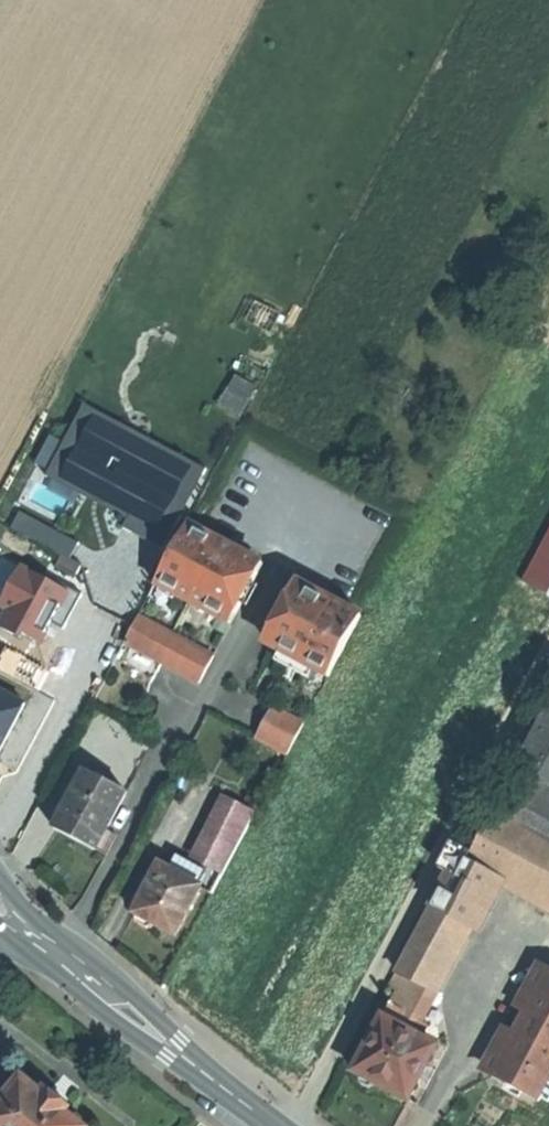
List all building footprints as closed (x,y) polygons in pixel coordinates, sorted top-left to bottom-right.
[(235,374),(221,402),(244,413),(258,385),(235,374)] [(81,405),(44,475),(170,541),(207,471),(81,405)] [(80,541),(19,510),(9,529),(69,561),(80,541)] [(258,562),(189,525),(157,585),(173,594),(226,622),(240,595),(258,562)] [(20,566),(0,604),(0,624),(38,643),(66,590),(20,566)] [(274,643),(334,674),(366,613),(306,582),(288,615),(274,643)] [(173,594),(157,585),(151,594),(168,604),(173,594)] [(217,654),(141,614),(126,641),(202,681),(217,654)] [(0,690),(0,747),(24,702),(0,690)] [(310,719),(278,702),(259,737),(291,754),(310,719)] [(548,783),(548,718),(522,768),(548,783)] [(548,842),(548,783),(522,768),(497,814),(548,842)] [(75,841),(93,851),(104,831),(127,791),(88,769),(54,829),(75,841)] [(198,855),(228,871),(258,814),(229,799),(198,855)] [(497,877),(548,904),(548,842),(497,814),(472,861),(471,863),(497,877)] [(93,851),(106,859),(118,838),(104,831),(93,851)] [(471,925),(497,877),(471,863),(472,861),(465,857),(438,907),(471,925)] [(165,863),(189,876),(193,868),(178,860),(176,864),(168,859),(165,863)] [(207,886),(189,876),(165,863),(139,912),(142,914),(160,923),(170,929),(181,935),(207,886)] [(437,990),(471,925),(438,907),(403,972),(410,976),(429,986),(437,990)] [(153,927),(160,923),(142,914),(140,920),(153,927)] [(413,1015),(429,986),(410,976),(387,1018),(406,1028),(413,1015)] [(548,1088),(548,977),(523,1025),(496,1076),(542,1100),(548,1088)] [(431,1025),(413,1015),(406,1028),(424,1038),(431,1025)] [(424,1038),(406,1028),(387,1018),(379,1034),(373,1031),(366,1044),(372,1047),(359,1071),(365,1073),(365,1078),(366,1083),(376,1089),(383,1087),(386,1084),(400,1092),(413,1099),(440,1046),(424,1038)] [(63,1110),(68,1104),(58,1095),(46,1086),(41,1092),(21,1076),(0,1103),(0,1125),(83,1125),(63,1110)]
